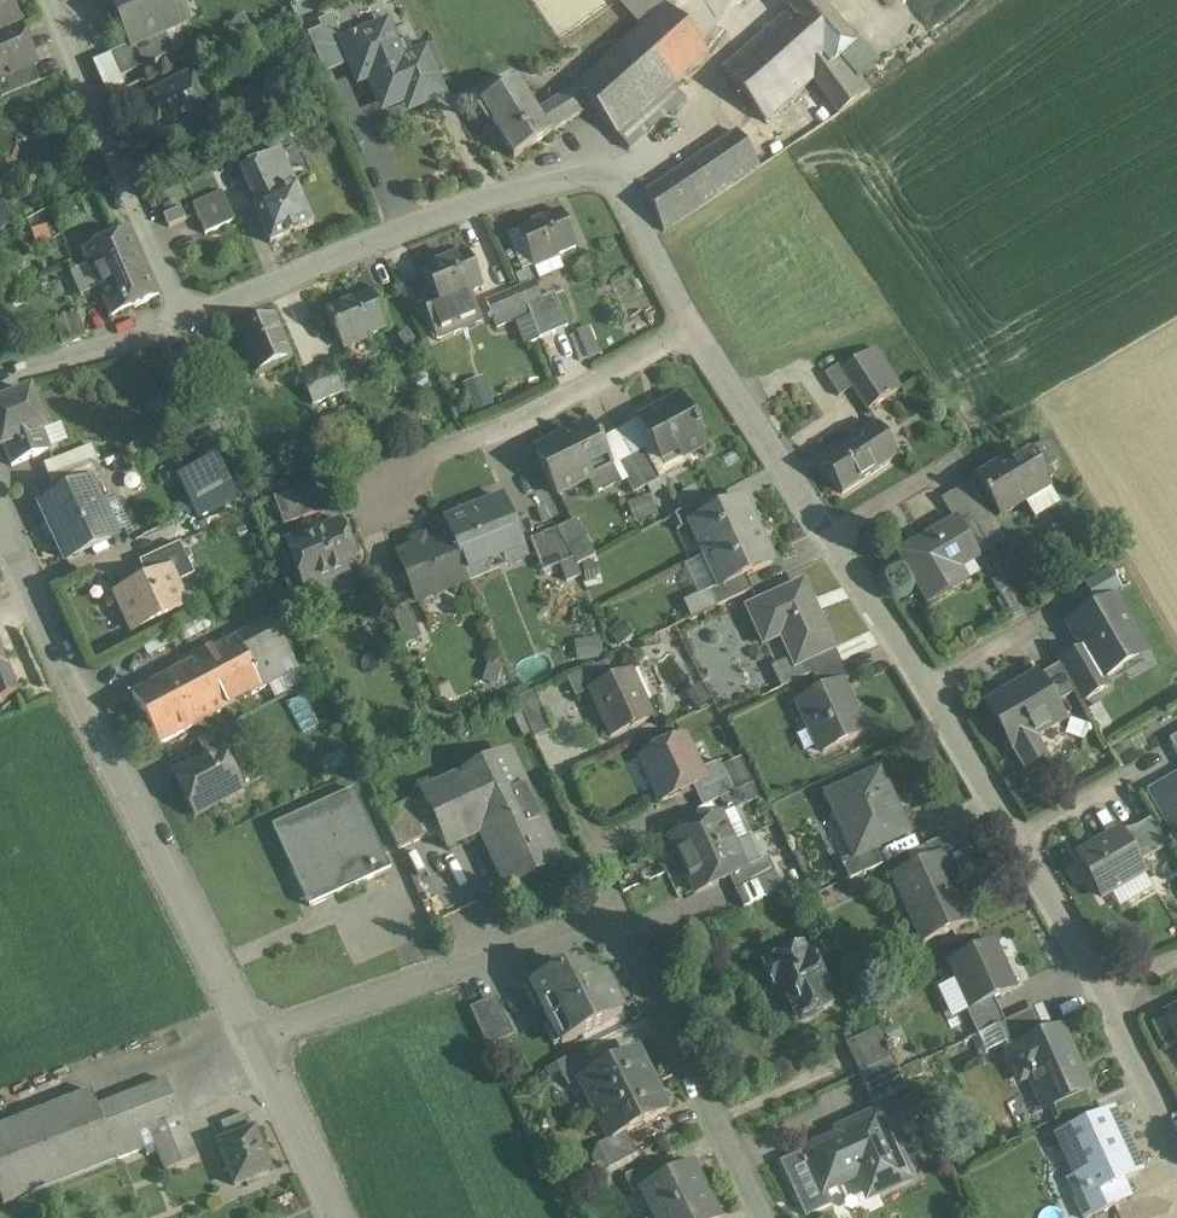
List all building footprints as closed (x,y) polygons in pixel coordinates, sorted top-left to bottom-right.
[(20,27),(9,0),(0,0),(0,35),(20,27)] [(130,45),(108,55),(119,78),(175,52),(166,34),(154,40),(152,36),(188,19),(179,0),(109,0),(130,45)] [(620,4),(642,28),(665,8),(659,0),(625,0),(620,4)] [(817,0),(800,0),(789,10),(790,11),(775,24),(820,76),(844,55),(856,44),(817,0)] [(642,28),(574,88),(575,89),(592,108),(615,133),(615,134),(630,150),(685,101),(673,87),(708,55),(666,7),(665,8),(642,28)] [(387,24),(342,43),(359,83),(369,78),(380,103),(402,94),(405,101),(439,87),(440,86),(425,52),(395,64),(389,51),(389,49),(397,46),(387,24)] [(775,24),(721,71),(765,122),(814,79),(839,114),(870,91),(844,55),(820,76),(775,24)] [(0,35),(0,80),(33,66),(36,64),(20,27),(0,35)] [(213,46),(187,59),(194,74),(220,61),(213,46)] [(108,55),(90,64),(105,96),(123,88),(119,78),(108,55)] [(0,80),(0,95),(1,99),(40,82),(33,66),(0,80)] [(193,74),(138,102),(157,140),(212,112),(193,74)] [(536,113),(517,82),(480,105),(514,159),(550,136),(550,135),(592,108),(575,89),(536,113)] [(738,132),(646,194),(664,231),(761,166),(738,132)] [(314,225),(281,150),(240,169),(255,203),(253,204),(270,244),(314,225)] [(222,193),(194,205),(207,234),(235,222),(222,193)] [(0,207),(0,234),(14,227),(5,204),(0,207)] [(180,207),(163,215),(169,227),(186,219),(180,207)] [(561,212),(518,230),(533,268),(558,258),(557,255),(575,247),(561,212)] [(159,297),(130,230),(82,250),(89,265),(71,273),(81,296),(99,288),(111,318),(159,297)] [(468,252),(425,271),(428,278),(436,297),(440,307),(426,314),(437,341),(484,321),(471,292),(483,287),(468,252)] [(428,278),(408,286),(416,305),(436,297),(428,278)] [(535,283),(519,290),(526,305),(542,299),(535,283)] [(526,305),(519,290),(505,295),(512,311),(526,305)] [(372,293),(329,310),(344,348),(368,339),(367,335),(385,328),(372,293)] [(542,299),(526,305),(540,339),(568,327),(554,294),(542,299)] [(505,295),(487,303),(497,327),(515,320),(512,311),(505,295)] [(78,314),(54,321),(61,345),(85,338),(78,314)] [(273,317),(239,332),(246,349),(243,350),(254,375),(291,359),(273,317)] [(585,357),(600,354),(593,324),(579,328),(585,357)] [(842,369),(841,370),(852,387),(886,364),(876,348),(842,369)] [(839,364),(825,374),(839,396),(853,387),(852,387),(841,370),(842,369),(839,364)] [(886,364),(852,387),(853,387),(860,399),(894,376),(886,364)] [(334,365),(317,372),(329,398),(345,392),(334,365)] [(317,372),(302,378),(313,405),(329,398),(317,372)] [(894,376),(860,399),(868,410),(902,388),(894,376)] [(461,383),(468,412),(493,406),(486,377),(461,383)] [(0,404),(0,442),(2,446),(4,445),(12,465),(49,450),(41,430),(44,429),(30,392),(0,404)] [(681,397),(638,420),(664,469),(681,460),(681,459),(707,445),(699,430),(700,430),(697,424),(696,425),(681,397)] [(590,423),(536,451),(558,496),(613,469),(601,446),(603,445),(600,438),(598,439),(590,423)] [(878,426),(822,462),(843,494),(899,458),(878,426)] [(90,447),(44,465),(51,482),(65,477),(97,464),(90,447)] [(660,480),(644,450),(631,457),(647,487),(660,480)] [(1034,454),(1015,464),(1013,460),(979,477),(988,494),(983,496),(986,502),(991,499),(1000,516),(1052,489),(1034,454)] [(647,487),(631,457),(617,464),(633,494),(647,487)] [(173,476),(195,520),(230,502),(208,458),(173,476)] [(97,464),(65,477),(71,490),(91,481),(92,483),(104,478),(97,464)] [(71,490),(39,505),(64,559),(111,537),(96,505),(101,503),(92,483),(91,481),(71,490)] [(1005,542),(971,483),(957,491),(972,516),(986,540),(992,550),(1005,542)] [(314,484),(274,499),(284,526),(324,511),(314,484)] [(972,516),(957,491),(943,500),(954,519),(955,518),(959,524),(972,516)] [(629,505),(639,522),(658,510),(648,493),(629,505)] [(504,498),(444,521),(450,535),(463,568),(501,553),(504,560),(525,552),(504,498)] [(708,500),(675,517),(682,530),(691,526),(715,515),(708,500)] [(715,515),(691,526),(705,557),(758,532),(744,502),(715,515)] [(986,540),(972,516),(959,524),(973,547),(986,540)] [(954,519),(898,553),(928,603),(955,587),(947,574),(969,561),(978,555),(973,547),(959,524),(955,518),(954,519)] [(596,556),(576,520),(557,530),(573,560),(577,567),(596,556)] [(340,526),(313,537),(311,534),(302,538),(302,540),(287,546),(295,566),(296,566),(304,585),(318,579),(320,583),(324,585),(332,581),(334,579),(333,577),(347,572),(344,564),(355,559),(350,545),(348,546),(340,526)] [(557,530),(530,541),(543,572),(573,560),(557,530)] [(758,532),(705,557),(720,590),(745,578),(773,566),(758,532)] [(450,535),(397,556),(416,603),(469,582),(463,568),(450,535)] [(986,540),(973,547),(978,555),(969,561),(978,576),(999,563),(992,550),(986,540)] [(1097,598),(1121,581),(1108,564),(1084,581),(1097,598)] [(151,573),(129,582),(140,609),(162,600),(151,573)] [(720,590),(711,593),(718,607),(752,592),(745,578),(720,590)] [(810,599),(803,584),(749,609),(765,644),(767,643),(764,638),(779,631),(792,659),(796,668),(801,665),(834,650),(833,649),(817,614),(820,613),(813,598),(810,599)] [(1114,599),(1069,625),(1084,650),(1101,680),(1102,679),(1146,654),(1114,599)] [(408,605),(391,612),(405,646),(422,640),(408,605)] [(269,620),(235,638),(263,690),(297,672),(269,620)] [(235,638),(166,675),(194,727),(263,690),(235,638)] [(600,638),(575,641),(577,662),(603,659),(600,638)] [(18,693),(0,647),(0,699),(18,693)] [(834,650),(801,665),(807,678),(812,676),(841,662),(835,649),(833,649),(834,650)] [(1101,680),(1084,650),(1063,662),(1085,699),(1107,687),(1102,679),(1101,680)] [(792,659),(771,669),(781,690),(807,678),(801,665),(796,668),(792,659)] [(607,662),(567,680),(576,698),(590,692),(615,680),(607,662)] [(841,662),(812,676),(820,692),(839,683),(840,685),(849,680),(841,662)] [(1059,665),(1038,677),(1054,704),(1075,692),(1059,665)] [(615,680),(590,692),(611,737),(652,718),(631,673),(615,680)] [(1037,674),(987,704),(1026,771),(1047,759),(1034,738),(1064,720),(1054,704),(1038,677),(1037,674)] [(194,727),(166,675),(131,694),(159,746),(194,727)] [(820,692),(800,701),(824,754),(863,737),(840,685),(839,683),(820,692)] [(534,692),(516,700),(534,739),(552,731),(534,692)] [(235,722),(197,742),(204,755),(216,759),(223,755),(224,756),(247,744),(235,722)] [(682,737),(641,756),(662,801),(693,787),(703,783),(698,772),(682,737)] [(216,759),(204,755),(201,766),(197,764),(174,776),(186,799),(184,800),(193,818),(211,808),(210,806),(239,791),(229,770),(231,769),(224,756),(223,755),(216,759)] [(560,864),(508,755),(423,796),(440,831),(447,846),(481,830),(510,888),(512,887),(508,879),(532,867),(536,876),(560,864)] [(719,762),(698,772),(703,783),(693,787),(702,808),(720,800),(733,794),(719,762)] [(880,770),(827,795),(856,856),(862,854),(876,848),(909,832),(880,770)] [(1150,792),(1176,839),(1176,776),(1150,792)] [(733,794),(720,800),(726,814),(761,798),(754,784),(733,794)] [(355,790),(273,827),(309,907),(391,870),(355,790)] [(423,796),(381,816),(398,852),(440,831),(423,796)] [(721,816),(670,839),(683,866),(733,843),(721,816)] [(1167,848),(1150,819),(1136,827),(1142,839),(1153,856),(1167,848)] [(960,831),(927,846),(934,860),(943,856),(966,846),(960,831)] [(1121,832),(1078,856),(1101,898),(1144,874),(1139,864),(1129,846),(1121,832)] [(1142,839),(1129,846),(1139,864),(1153,856),(1142,839)] [(733,843),(683,866),(696,894),(729,879),(746,871),(745,870),(733,843)] [(876,848),(862,854),(856,856),(843,862),(851,881),(884,865),(876,848)] [(934,860),(894,877),(923,943),(972,922),(943,856),(934,860)] [(768,859),(745,870),(746,871),(729,879),(735,892),(775,874),(768,859)] [(735,892),(743,909),(783,891),(775,874),(735,892)] [(995,942),(950,963),(971,1009),(975,1007),(975,1008),(995,999),(1017,989),(995,942)] [(806,944),(763,966),(774,989),(783,984),(790,998),(787,1000),(797,1019),(812,1011),(815,1016),(833,1007),(822,988),(826,986),(820,974),(821,973),(806,944)] [(604,977),(598,980),(595,974),(588,978),(584,970),(575,974),(572,969),(556,977),(554,973),(532,984),(563,1044),(622,1014),(604,977)] [(496,997),(470,1009),(487,1048),(514,1036),(496,997)] [(995,999),(975,1008),(975,1007),(971,1009),(968,1010),(979,1034),(997,1026),(1006,1022),(995,999)] [(1006,1022),(997,1026),(1009,1052),(1047,1035),(1035,1009),(1006,1022)] [(1165,1015),(1166,1017),(1176,1041),(1176,1009),(1165,1015)] [(1166,1017),(1153,1023),(1165,1049),(1176,1044),(1176,1041),(1166,1017)] [(1009,1052),(1022,1081),(1031,1077),(1046,1111),(1049,1110),(1085,1093),(1090,1091),(1062,1028),(1047,1035),(1009,1052)] [(879,1029),(846,1044),(860,1073),(893,1058),(879,1029)] [(586,1049),(555,1065),(567,1088),(581,1081),(580,1079),(596,1070),(586,1049)] [(596,1070),(580,1079),(581,1081),(595,1110),(651,1082),(635,1051),(596,1070)] [(893,1058),(860,1073),(873,1103),(908,1088),(893,1058)] [(97,1107),(95,1108),(116,1161),(145,1149),(146,1153),(188,1137),(165,1081),(97,1107)] [(651,1082),(595,1110),(610,1138),(611,1140),(627,1132),(666,1112),(651,1082)] [(0,1127),(0,1198),(3,1204),(116,1161),(95,1108),(97,1107),(91,1092),(0,1127)] [(1085,1093),(1049,1110),(1054,1122),(1091,1105),(1085,1093)] [(1091,1105),(1054,1122),(1060,1135),(1097,1118),(1091,1105)] [(1060,1135),(1059,1135),(1086,1195),(1087,1197),(1106,1189),(1139,1174),(1111,1112),(1097,1118),(1060,1135)] [(877,1113),(854,1123),(856,1128),(806,1150),(807,1152),(825,1192),(826,1191),(869,1172),(879,1194),(908,1181),(877,1113)] [(247,1114),(221,1124),(227,1140),(253,1131),(247,1114)] [(227,1140),(217,1144),(232,1186),(271,1172),(255,1130),(253,1131),(227,1140)] [(627,1132),(611,1140),(610,1138),(596,1146),(608,1169),(638,1154),(627,1132)] [(188,1137),(146,1153),(148,1157),(158,1153),(166,1172),(198,1159),(188,1137)] [(807,1152),(782,1163),(806,1216),(832,1205),(826,1191),(825,1192),(807,1152)] [(652,1163),(624,1177),(633,1194),(643,1189),(643,1188),(660,1179),(652,1163)] [(660,1179),(643,1188),(643,1189),(657,1216),(704,1192),(690,1164),(660,1179)] [(1087,1197),(1086,1195),(1075,1200),(1083,1217),(1088,1217),(1114,1207),(1106,1189),(1087,1197)] [(657,1216),(658,1217),(718,1217),(704,1192),(657,1216)]
